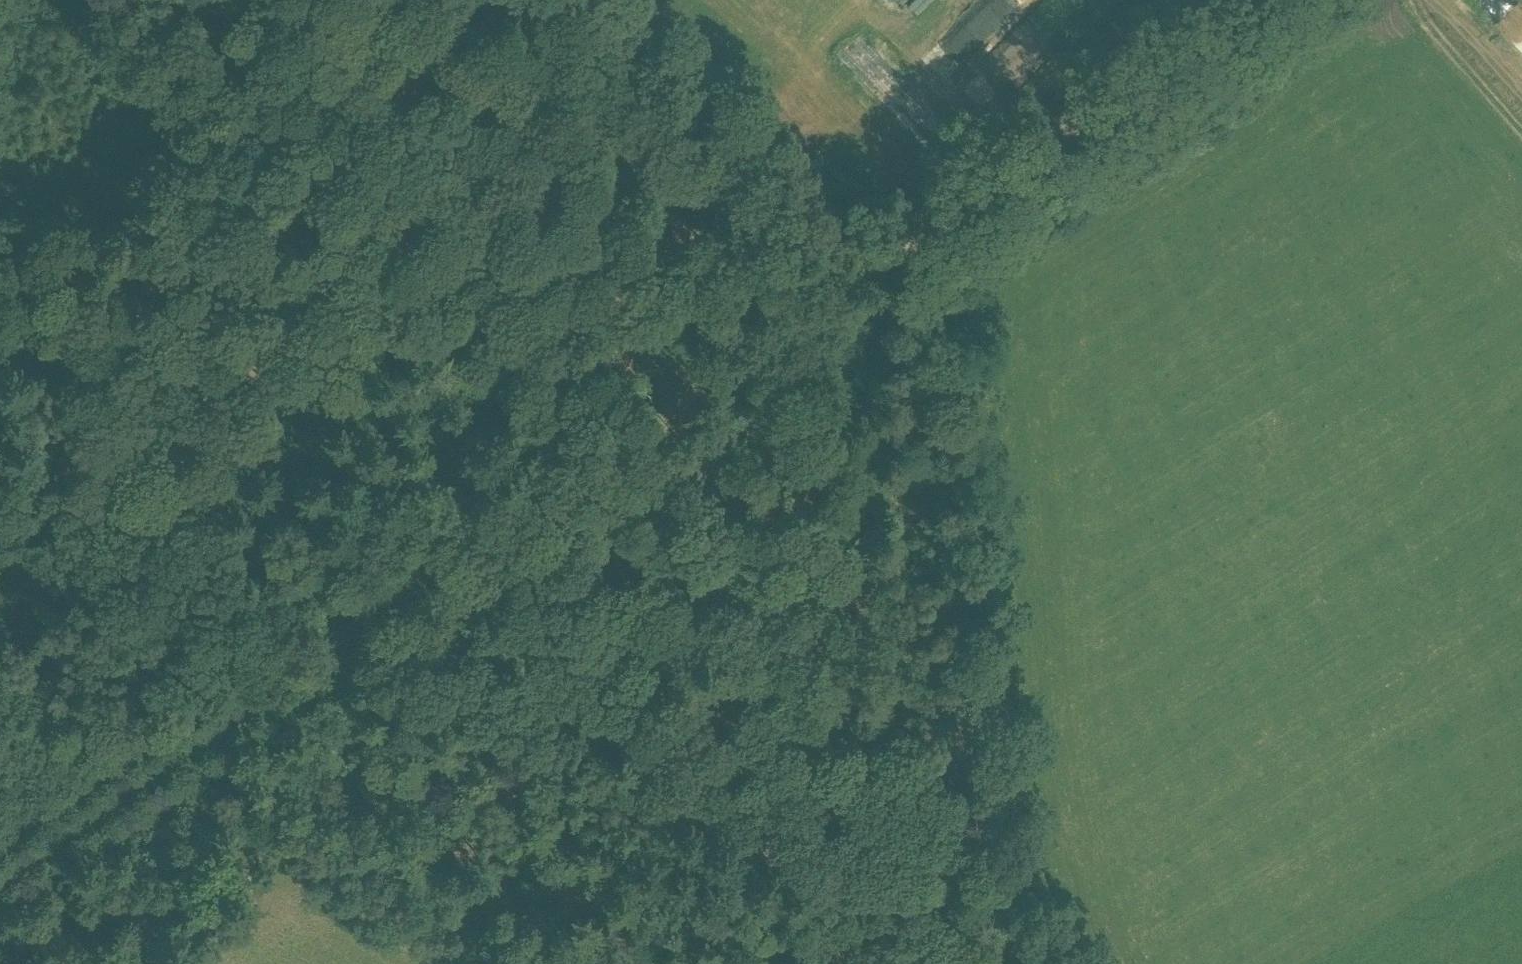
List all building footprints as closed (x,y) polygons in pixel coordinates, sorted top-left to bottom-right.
[(1521,10),(1521,0),(1476,0),(1505,28),(1521,10)] [(1513,37),(1521,45),(1521,26),(1513,37)]
